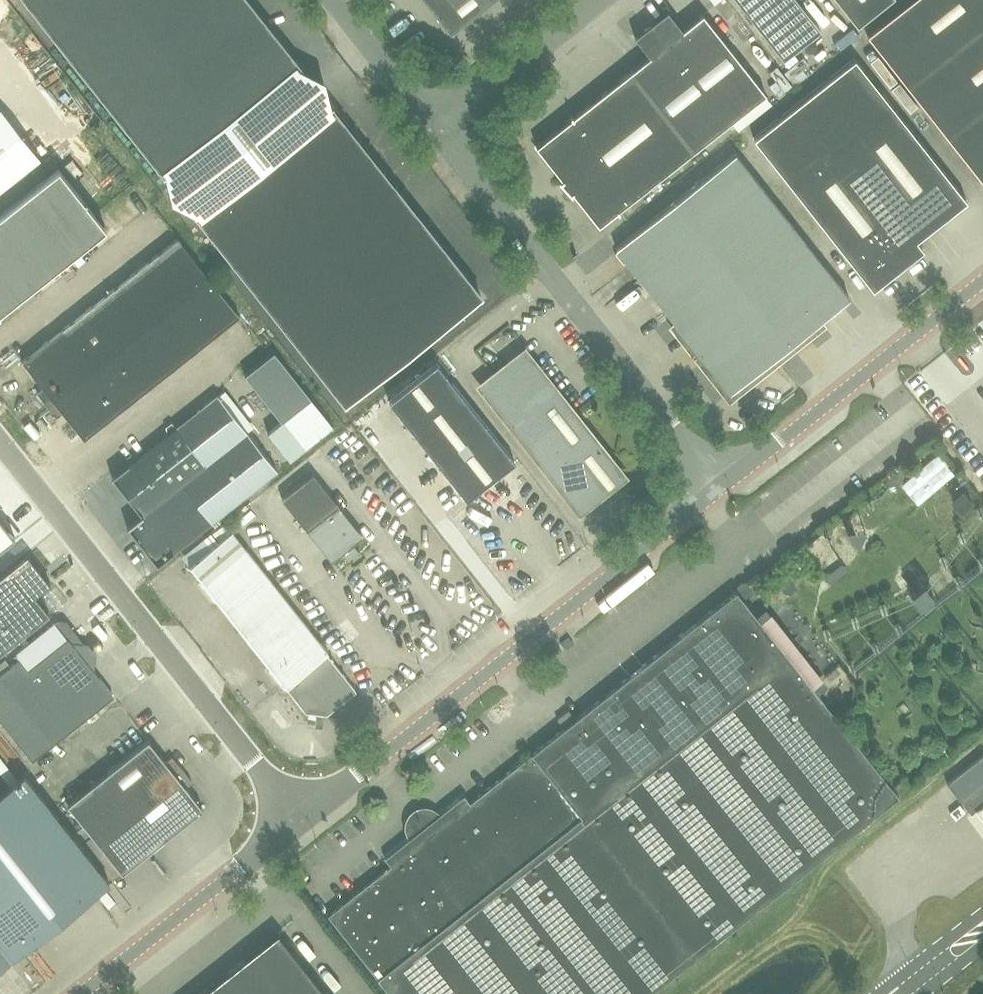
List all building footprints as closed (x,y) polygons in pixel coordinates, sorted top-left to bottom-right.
[(246,0),(26,0),(111,107),(246,0)] [(111,107),(165,176),(301,69),(247,0),(246,0),(111,107)] [(450,32),(473,14),(477,18),(488,9),(484,5),(491,0),(435,0),(429,5),(450,32)] [(821,30),(797,0),(736,0),(783,59),(821,30)] [(890,0),(837,0),(858,26),(890,0)] [(982,28),(982,0),(912,0),(867,35),(908,87),(982,28)] [(634,37),(650,56),(536,146),(561,178),(558,181),(571,195),(573,194),(599,226),(765,95),(702,15),(683,30),(667,11),(634,37)] [(832,26),(822,30),(829,47),(839,43),(832,26)] [(982,110),(982,28),(908,87),(948,137),(982,110)] [(794,189),(894,109),(855,59),(754,139),(794,189)] [(347,404),(482,297),(331,107),(196,213),(347,404)] [(0,108),(0,109),(0,188),(39,157),(0,108)] [(894,109),(794,189),(873,290),(924,250),(916,241),(967,201),(894,109)] [(948,137),(982,182),(982,110),(948,137)] [(849,298),(735,153),(616,247),(618,250),(615,253),(616,254),(619,251),(692,343),(689,346),(702,362),(705,360),(730,392),(775,357),(777,360),(807,336),(805,333),(849,298)] [(106,228),(59,168),(0,215),(0,312),(106,228)] [(186,294),(209,276),(178,237),(155,255),(186,294)] [(164,312),(186,294),(155,255),(133,273),(164,312)] [(142,329),(164,312),(133,273),(111,290),(142,329)] [(186,294),(217,334),(240,316),(209,276),(186,294)] [(120,347),(142,329),(111,290),(89,307),(120,347)] [(195,351),(217,334),(186,294),(164,312),(195,351)] [(98,364),(120,347),(89,307),(67,325),(98,364)] [(173,368),(195,351),(164,312),(142,329),(173,368)] [(76,381),(98,364),(67,325),(45,342),(76,381)] [(151,386),(173,368),(142,329),(120,347),(151,386)] [(47,405),(76,381),(45,342),(22,360),(43,387),(37,392),(47,405)] [(129,403),(151,386),(120,347),(98,364),(129,403)] [(574,413),(525,350),(481,385),(531,449),(548,436),(547,435),(552,431),(574,413)] [(282,421),(311,398),(274,352),(245,375),(282,421)] [(467,500),(516,462),(438,363),(389,401),(467,500)] [(107,421),(129,403),(98,364),(76,381),(107,421)] [(84,439),(107,421),(76,381),(47,405),(57,417),(63,412),(84,439)] [(177,427),(237,503),(277,471),(218,396),(177,427)] [(311,398),(282,421),(268,432),(290,460),(333,426),(311,398)] [(574,413),(552,431),(547,435),(548,436),(531,449),(569,496),(571,495),(572,497),(574,498),(577,499),(578,499),(580,499),(581,498),(583,498),(585,497),(587,498),(593,493),(592,492),(596,488),(601,494),(624,476),(574,413)] [(205,528),(237,503),(177,427),(114,477),(144,515),(175,490),(205,528)] [(314,474),(282,499),(332,561),(342,553),(348,561),(359,552),(353,544),(363,536),(314,474)] [(158,565),(205,528),(175,490),(144,515),(128,527),(158,565)] [(326,711),(355,688),(328,654),(329,653),(233,532),(239,527),(232,518),(213,534),(219,542),(187,568),(283,689),(288,685),(308,709),(326,711)] [(562,549),(551,551),(554,565),(565,563),(562,549)] [(49,614),(35,596),(50,583),(28,555),(0,576),(0,653),(49,614)] [(911,586),(928,575),(918,560),(901,571),(911,586)] [(893,788),(811,688),(823,678),(771,614),(761,622),(744,599),(737,591),(582,713),(745,918),(899,796),(893,788)] [(0,674),(0,719),(33,760),(114,696),(95,671),(97,654),(89,644),(72,642),(60,626),(0,674)] [(564,726),(575,717),(569,709),(558,718),(564,726)] [(745,918),(582,713),(471,802),(464,794),(385,857),(391,865),(328,914),(391,993),(649,993),(695,957),(745,918)] [(166,762),(149,741),(68,805),(123,874),(203,809),(186,787),(192,782),(172,757),(166,762)] [(982,806),(982,756),(948,784),(972,814),(982,806)] [(23,954),(110,884),(24,777),(0,796),(0,925),(23,954)] [(23,954),(0,925),(0,940),(15,960),(23,954)] [(200,993),(327,993),(278,932),(200,993)] [(13,960),(0,944),(0,970),(13,960)]
